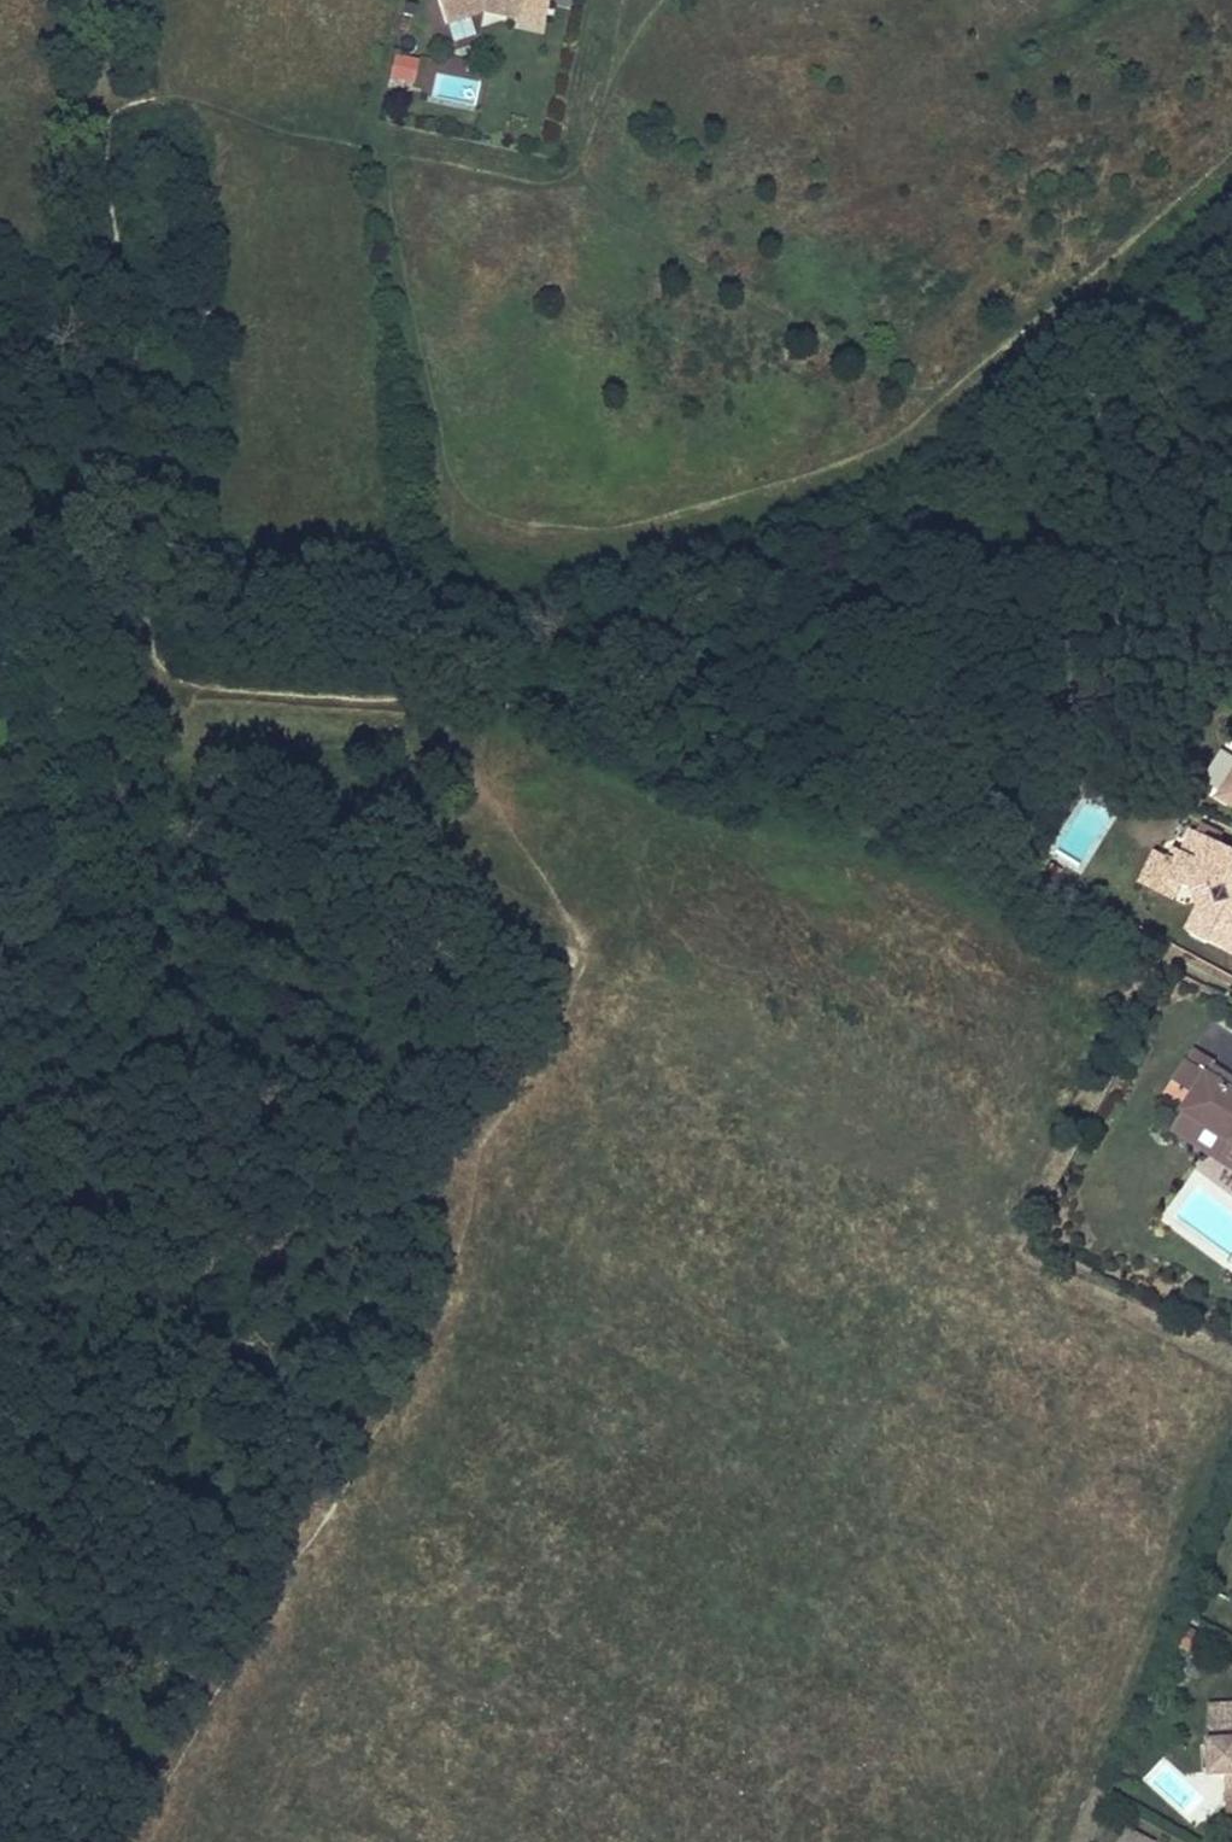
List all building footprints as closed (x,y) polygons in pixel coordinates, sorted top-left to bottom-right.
[(451,41),(475,33),(470,19),(485,14),(516,21),(514,26),(542,32),(543,26),(548,0),(438,0),(451,41)] [(413,86),(417,58),(395,55),(392,83),(413,86)] [(1217,799),(1231,809),(1231,775),(1217,799)] [(1223,836),(1201,826),(1197,833),(1208,838),(1219,844),(1223,836)] [(1198,860),(1208,838),(1197,833),(1193,831),(1183,853),(1198,860)] [(1219,844),(1208,838),(1198,860),(1183,853),(1177,850),(1173,859),(1170,859),(1169,860),(1167,866),(1169,867),(1165,877),(1181,885),(1195,892),(1201,909),(1189,933),(1231,955),(1231,850),(1219,844)] [(1181,885),(1165,877),(1169,867),(1167,866),(1169,860),(1158,854),(1143,884),(1173,899),(1181,885)] [(1056,883),(1062,872),(1050,865),(1044,876),(1056,883)] [(1208,1073),(1213,1066),(1215,1062),(1196,1050),(1175,1082),(1195,1095),(1185,1111),(1187,1112),(1231,1142),(1231,1089),(1208,1073)] [(1213,1066),(1208,1073),(1231,1089),(1231,1078),(1213,1066)] [(1187,1112),(1177,1127),(1222,1157),(1223,1156),(1231,1162),(1231,1142),(1187,1112)] [(1197,1654),(1205,1635),(1189,1627),(1180,1646),(1197,1654)] [(1209,1712),(1211,1742),(1210,1747),(1212,1771),(1212,1776),(1227,1775),(1231,1775),(1231,1710),(1209,1712)] [(1212,1771),(1210,1747),(1203,1748),(1205,1772),(1212,1771)] [(1127,1830),(1120,1841),(1148,1841),(1127,1830)]
